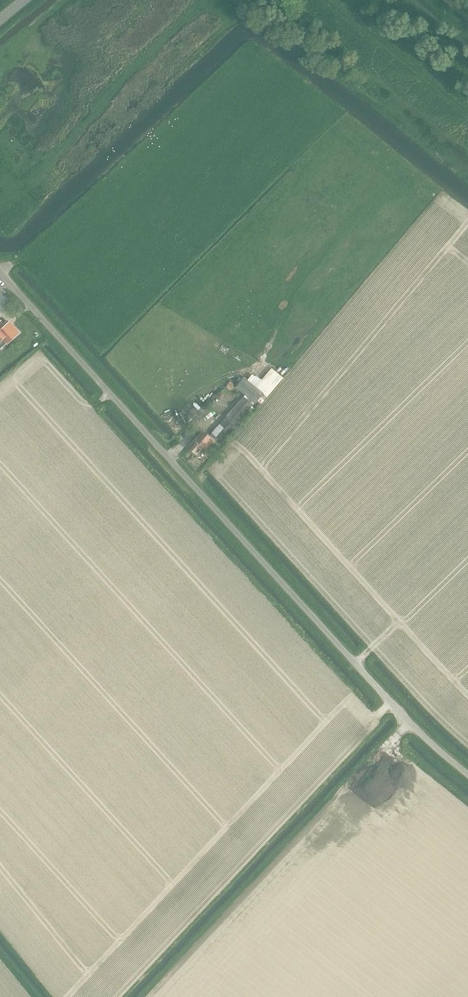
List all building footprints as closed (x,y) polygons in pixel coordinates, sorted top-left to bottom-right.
[(0,322),(0,348),(17,331),(8,322),(4,326),(0,322)] [(244,377),(236,387),(255,403),(263,393),(244,377)] [(212,433),(222,441),(253,405),(243,397),(212,433)] [(210,443),(212,444),(216,440),(214,439),(215,439),(203,429),(189,446),(197,454),(203,446),(206,449),(210,443)]
